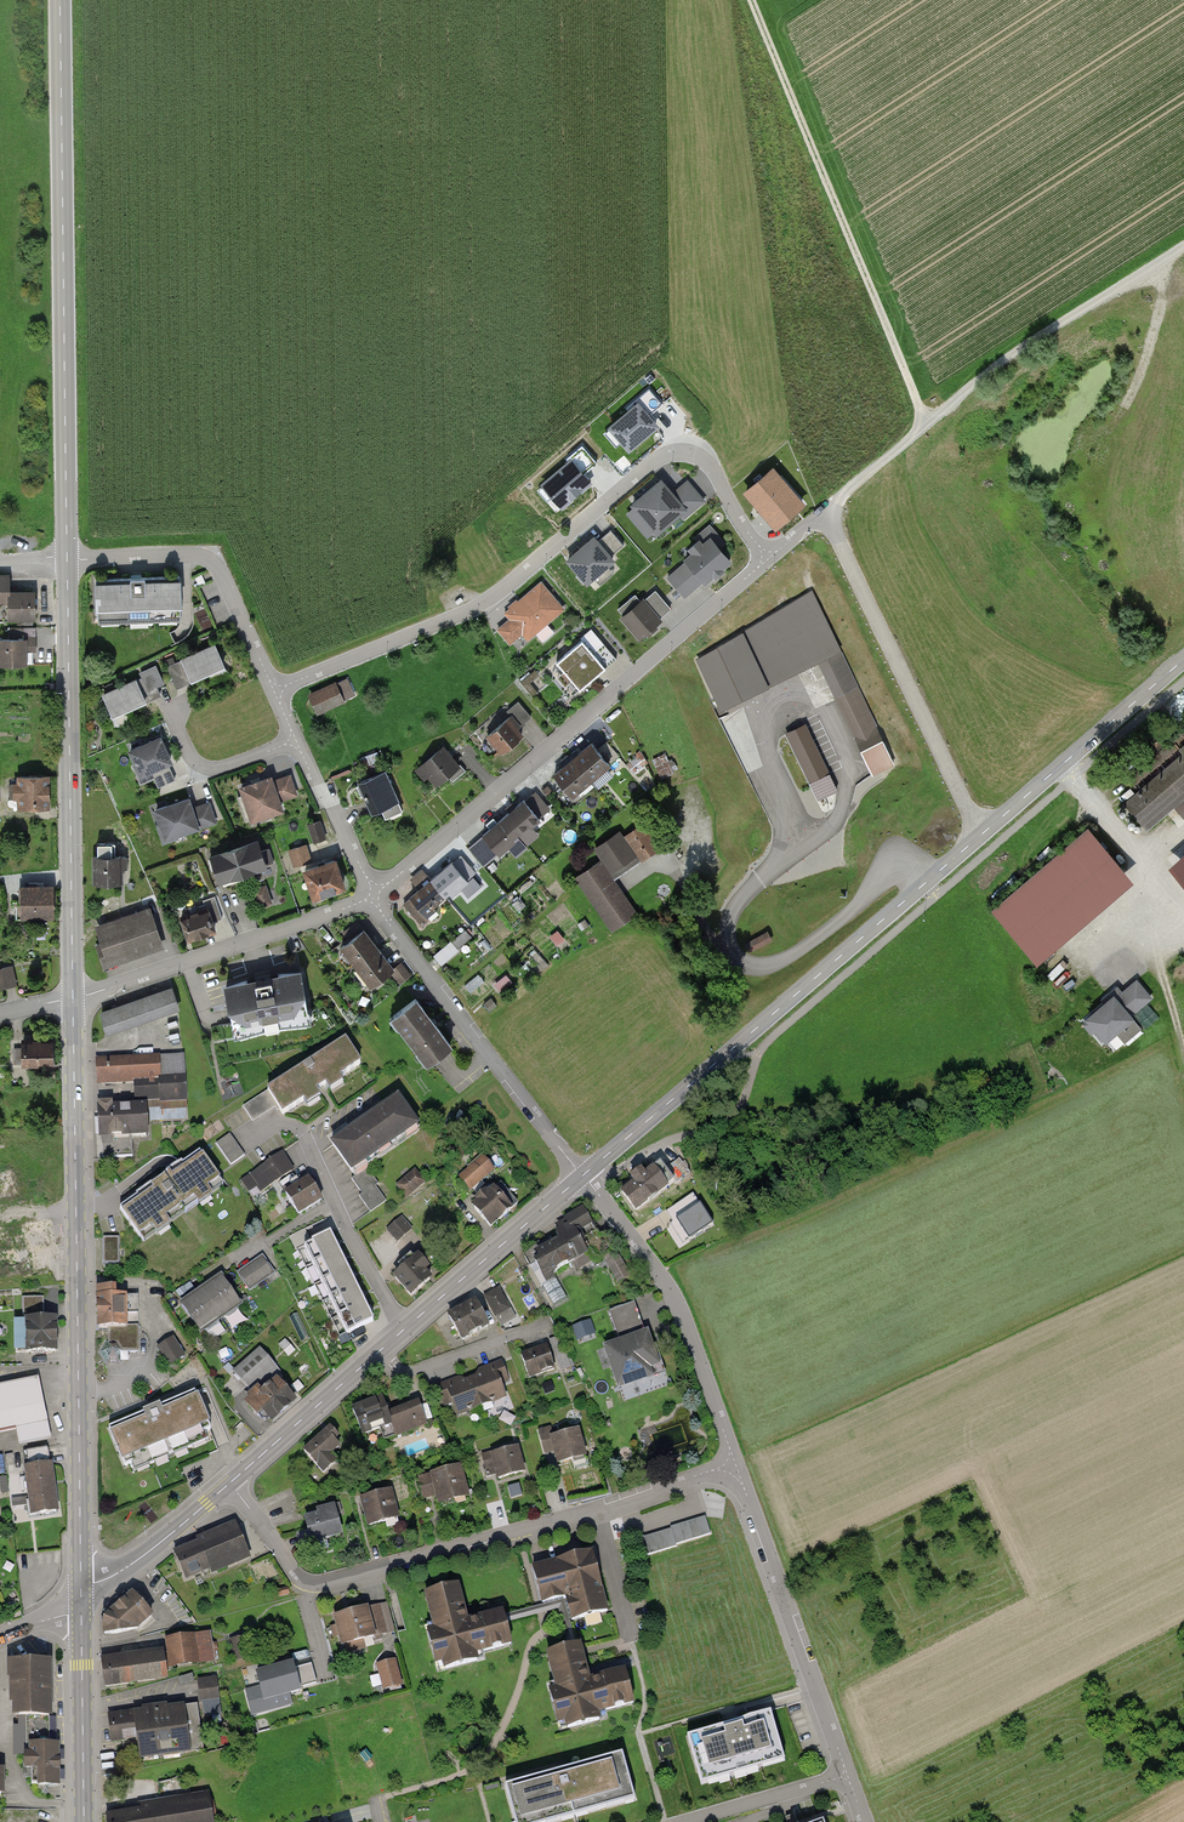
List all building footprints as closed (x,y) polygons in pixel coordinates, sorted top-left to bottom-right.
[(803,509),(774,474),(746,497),(776,532),(803,509)] [(671,498),(661,486),(633,509),(635,511),(629,517),(648,538),(652,534),(656,539),(681,517),(684,521),(704,503),(687,484),(671,498)] [(594,541),(567,564),(587,587),(613,564),(609,560),(623,548),(611,533),(597,545),(594,541)] [(706,587),(730,566),(710,542),(703,548),(700,544),(689,553),(693,557),(684,564),(686,566),(670,579),(685,596),(702,582),(706,587)] [(13,603),(13,619),(39,618),(38,588),(18,589),(17,573),(0,573),(0,604),(13,603)] [(187,580),(97,582),(98,622),(188,621),(187,580)] [(563,606),(541,581),(507,611),(511,616),(499,626),(511,640),(522,630),(527,636),(563,606)] [(811,589),(698,654),(724,703),(818,661),(874,772),(896,763),(811,589)] [(635,597),(618,611),(624,619),(622,621),(640,641),(661,623),(658,621),(670,611),(655,594),(642,605),(635,597)] [(31,637),(0,638),(1,665),(32,664),(31,637)] [(609,668),(584,639),(557,661),(582,691),(609,668)] [(219,644),(168,668),(178,689),(229,665),(219,644)] [(535,667),(520,680),(535,696),(550,683),(535,667)] [(152,673),(106,694),(116,715),(162,693),(152,673)] [(347,675),(307,691),(316,713),(356,697),(347,675)] [(511,717),(491,734),(505,750),(526,733),(521,726),(532,717),(519,701),(507,711),(511,717)] [(807,721),(786,730),(819,798),(839,788),(807,721)] [(172,758),(160,733),(128,747),(143,780),(154,776),(157,784),(174,777),(166,761),(172,758)] [(596,734),(576,751),(596,776),(617,759),(596,734)] [(446,745),(418,769),(436,790),(464,766),(446,745)] [(576,751),(555,768),(576,793),(596,776),(576,751)] [(665,751),(653,758),(663,776),(676,770),(665,751)] [(1124,803),(1148,830),(1183,798),(1183,752),(1124,803)] [(388,770),(362,782),(376,811),(385,806),(390,816),(403,810),(398,800),(402,798),(388,770)] [(54,803),(53,772),(20,773),(21,804),(54,803)] [(274,780),(272,774),(241,785),(252,816),(282,805),(280,799),(297,793),(290,774),(274,780)] [(529,793),(505,812),(522,832),(545,812),(529,793)] [(214,819),(209,803),(193,808),(188,794),(154,806),(164,836),(214,819)] [(505,812),(482,832),(499,852),(522,832),(505,812)] [(315,840),(328,835),(321,817),(308,822),(315,840)] [(603,860),(577,878),(613,930),(639,912),(614,875),(659,845),(645,824),(626,837),(623,833),(597,851),(603,860)] [(1088,832),(992,912),(1038,966),(1133,886),(1088,832)] [(263,839),(211,856),(220,884),(272,866),(263,839)] [(307,843),(289,849),(294,864),(312,858),(307,843)] [(127,854),(99,854),(99,879),(127,879),(127,854)] [(339,857),(305,869),(314,895),(348,884),(339,857)] [(451,858),(428,877),(446,898),(469,879),(451,858)] [(1171,869),(1183,884),(1183,858),(1171,869)] [(428,877),(405,897),(423,917),(446,898),(428,877)] [(57,883),(22,883),(22,916),(58,916),(57,883)] [(212,908),(185,917),(193,941),(220,932),(212,908)] [(153,909),(100,927),(105,941),(97,943),(105,967),(166,946),(153,909)] [(366,928),(342,945),(371,984),(395,966),(366,928)] [(434,949),(440,960),(477,938),(471,928),(434,949)] [(744,941),(750,951),(773,938),(765,928),(744,941)] [(402,981),(414,973),(404,959),(392,968),(402,981)] [(17,986),(13,966),(0,969),(0,990),(17,986)] [(310,974),(226,988),(235,1041),(319,1027),(310,974)] [(1132,976),(1083,1015),(1103,1039),(1152,1001),(1132,976)] [(175,986),(102,1011),(110,1033),(182,1008),(175,986)] [(419,997),(393,1016),(427,1063),(453,1043),(419,997)] [(22,1064),(23,1035),(14,1034),(13,1064),(22,1064)] [(366,1063),(348,1036),(243,1107),(254,1124),(279,1107),(285,1117),(308,1102),(311,1107),(327,1096),(323,1091),(329,1088),(332,1092),(348,1081),(345,1077),(366,1063)] [(56,1039),(24,1039),(24,1061),(56,1061),(56,1039)] [(188,1097),(186,1055),(99,1058),(100,1083),(137,1081),(138,1099),(188,1097)] [(403,1097),(332,1145),(353,1175),(424,1128),(403,1097)] [(152,1136),(151,1104),(100,1106),(102,1159),(136,1158),(135,1137),(152,1136)] [(231,1134),(216,1144),(230,1164),(245,1154),(231,1134)] [(142,1242),(224,1185),(199,1150),(118,1207),(142,1242)] [(297,1170),(284,1152),(247,1177),(259,1195),(297,1170)] [(495,1169),(484,1157),(461,1177),(472,1189),(495,1169)] [(680,1158),(666,1168),(677,1182),(691,1172),(680,1158)] [(0,1162),(0,1203),(23,1202),(20,1160),(0,1162)] [(368,1166),(353,1175),(376,1209),(390,1199),(368,1166)] [(417,1168),(396,1185),(407,1198),(427,1181),(417,1168)] [(663,1168),(622,1196),(633,1212),(674,1184),(663,1168)] [(314,1177),(285,1196),(299,1217),(328,1198),(314,1177)] [(501,1186),(474,1210),(491,1229),(518,1206),(501,1186)] [(702,1191),(666,1207),(680,1240),(716,1225),(702,1191)] [(402,1214),(386,1228),(398,1242),(414,1228),(402,1214)] [(338,1237),(328,1217),(289,1236),(299,1257),(338,1237)] [(582,1233),(540,1254),(550,1275),(592,1254),(582,1233)] [(120,1236),(102,1237),(102,1263),(121,1263),(120,1236)] [(348,1258),(338,1237),(299,1257),(309,1277),(348,1258)] [(422,1255),(394,1279),(411,1299),(439,1274),(422,1255)] [(275,1273),(264,1257),(238,1274),(249,1291),(275,1273)] [(358,1278),(348,1258),(309,1277),(319,1297),(358,1278)] [(221,1277),(181,1305),(200,1332),(204,1329),(212,1341),(225,1332),(217,1320),(223,1316),(224,1317),(229,1315),(234,1312),(237,1308),(236,1308),(240,1305),(221,1277)] [(368,1298),(358,1278),(319,1297),(329,1317),(368,1298)] [(114,1290),(99,1290),(100,1327),(108,1326),(109,1340),(106,1340),(100,1351),(107,1363),(120,1362),(126,1351),(138,1351),(138,1342),(125,1343),(125,1326),(137,1326),(136,1298),(115,1299),(114,1290)] [(501,1292),(449,1317),(461,1340),(512,1315),(501,1292)] [(378,1318),(368,1298),(329,1317),(339,1338),(378,1318)] [(664,1373),(638,1304),(611,1314),(622,1342),(604,1349),(619,1390),(664,1373)] [(63,1319),(31,1319),(32,1352),(63,1352),(63,1319)] [(592,1319),(571,1325),(576,1339),(596,1333),(592,1319)] [(174,1339),(158,1348),(168,1365),(184,1355),(174,1339)] [(550,1345),(521,1355),(530,1380),(558,1370),(550,1345)] [(269,1416),(274,1421),(300,1398),(278,1374),(282,1370),(261,1348),(236,1372),(257,1395),(247,1404),(263,1422),(269,1416)] [(465,1376),(440,1385),(447,1404),(454,1402),(459,1417),(508,1400),(503,1383),(511,1381),(505,1363),(478,1372),(480,1376),(466,1381),(465,1376)] [(40,1378),(0,1386),(0,1430),(20,1427),(23,1443),(52,1437),(40,1378)] [(195,1392),(109,1427),(128,1472),(213,1438),(195,1392)] [(432,1424),(424,1401),(394,1412),(389,1399),(355,1411),(363,1434),(384,1426),(389,1439),(432,1424)] [(591,1457),(584,1429),(554,1436),(552,1426),(540,1429),(547,1453),(557,1451),(561,1465),(591,1457)] [(345,1444),(331,1429),(305,1454),(325,1475),(339,1462),(333,1455),(345,1444)] [(528,1472),(521,1446),(494,1453),(501,1479),(528,1472)] [(52,1465),(24,1469),(31,1519),(59,1515),(52,1465)] [(465,1467),(422,1478),(427,1497),(438,1494),(441,1505),(473,1497),(465,1467)] [(396,1491),(364,1499),(370,1525),(403,1517),(396,1491)] [(341,1510),(306,1518),(311,1542),(347,1534),(341,1510)] [(710,1532),(705,1515),(636,1536),(641,1553),(710,1532)] [(240,1528),(173,1554),(185,1584),(252,1557),(240,1528)] [(597,1551),(532,1568),(541,1603),(567,1597),(573,1621),(613,1611),(597,1551)] [(484,1660),(482,1654),(517,1645),(508,1611),(474,1620),(465,1585),(425,1595),(434,1630),(428,1632),(437,1665),(443,1664),(444,1670),(484,1660)] [(109,1633),(135,1633),(156,1613),(137,1593),(116,1613),(118,1616),(108,1616),(109,1633)] [(387,1604),(338,1617),(345,1644),(394,1632),(387,1604)] [(169,1651),(102,1660),(105,1686),(169,1677),(168,1670),(217,1663),(213,1634),(168,1640),(169,1651)] [(606,1720),(604,1715),(639,1706),(630,1672),(595,1681),(586,1645),(547,1656),(556,1691),(550,1692),(558,1726),(565,1725),(566,1731),(606,1720)] [(308,1653),(297,1657),(299,1665),(311,1661),(308,1653)] [(402,1684),(395,1658),(375,1663),(383,1689),(402,1684)] [(293,1660),(256,1670),(260,1685),(245,1689),(252,1715),(293,1704),(290,1693),(301,1690),(293,1660)] [(58,1661),(12,1662),(12,1689),(18,1689),(19,1719),(59,1718),(58,1661)] [(216,1676),(199,1678),(202,1703),(219,1701),(216,1676)] [(189,1703),(108,1715),(112,1743),(137,1739),(139,1751),(195,1743),(190,1715),(189,1703)] [(785,1761),(771,1712),(732,1723),(688,1735),(702,1784),(785,1761)] [(63,1745),(34,1745),(35,1786),(63,1785),(63,1745)] [(622,1754),(505,1786),(515,1821),(548,1821),(634,1799),(622,1754)] [(9,1795),(8,1770),(0,1770),(0,1795),(9,1795)] [(104,1815),(105,1821),(210,1821),(205,1793),(145,1803),(146,1809),(104,1815)]
